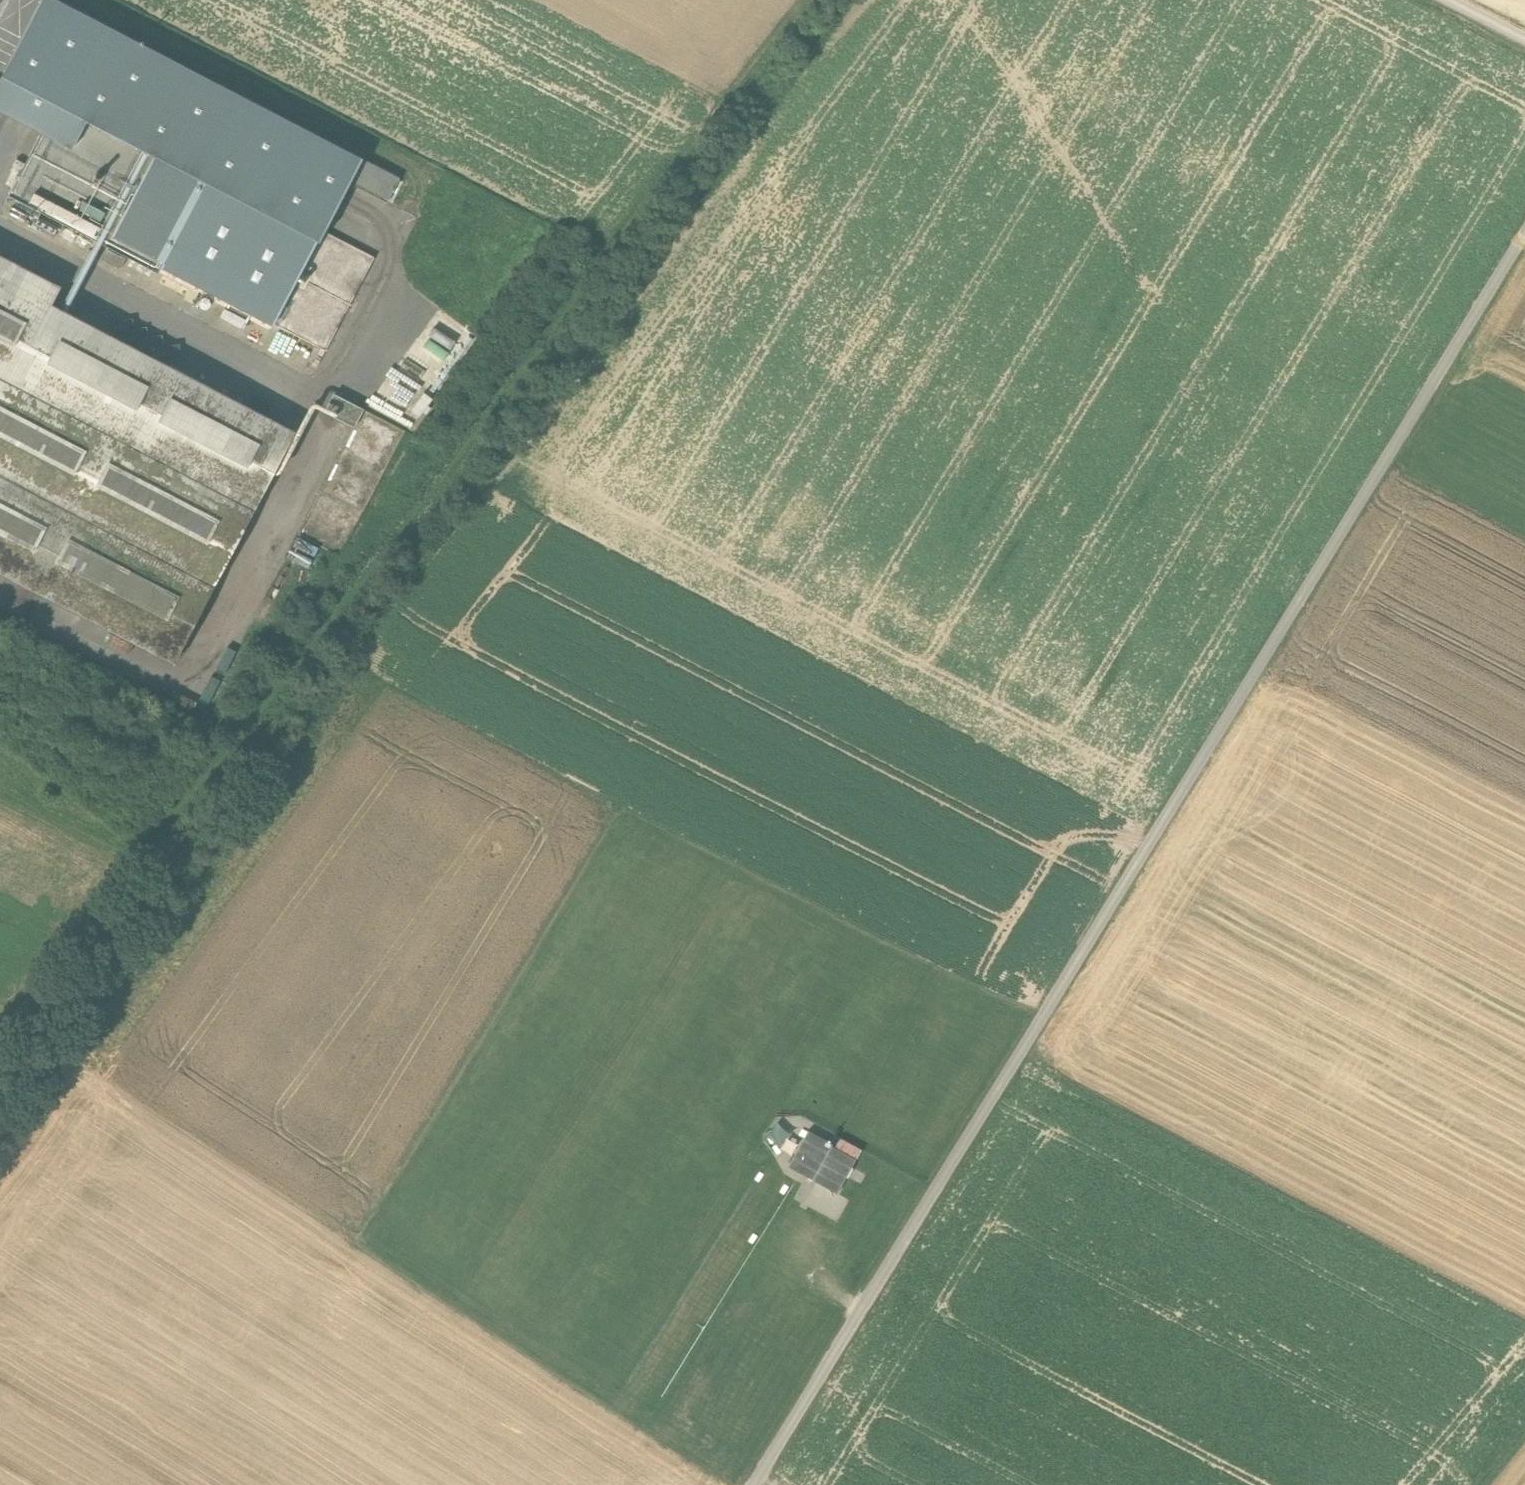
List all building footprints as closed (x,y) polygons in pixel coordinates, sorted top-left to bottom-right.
[(56,0),(41,0),(0,79),(0,109),(43,131),(9,196),(271,331),(363,160),(56,0)] [(175,663),(297,433),(56,306),(65,288),(0,253),(0,571),(175,663)] [(423,414),(466,333),(432,315),(425,328),(422,326),(407,354),(417,359),(407,378),(423,387),(412,409),(423,414)] [(388,472),(406,424),(328,395),(322,411),(354,423),(341,458),(331,454),(292,561),(325,573),(335,548),(344,552),(376,468),(388,472)] [(790,1162),(804,1129),(776,1118),(769,1136),(780,1140),(773,1155),(790,1162)] [(808,1141),(796,1160),(836,1184),(850,1163),(808,1141)] [(814,1181),(804,1203),(839,1220),(849,1198),(814,1181)]
